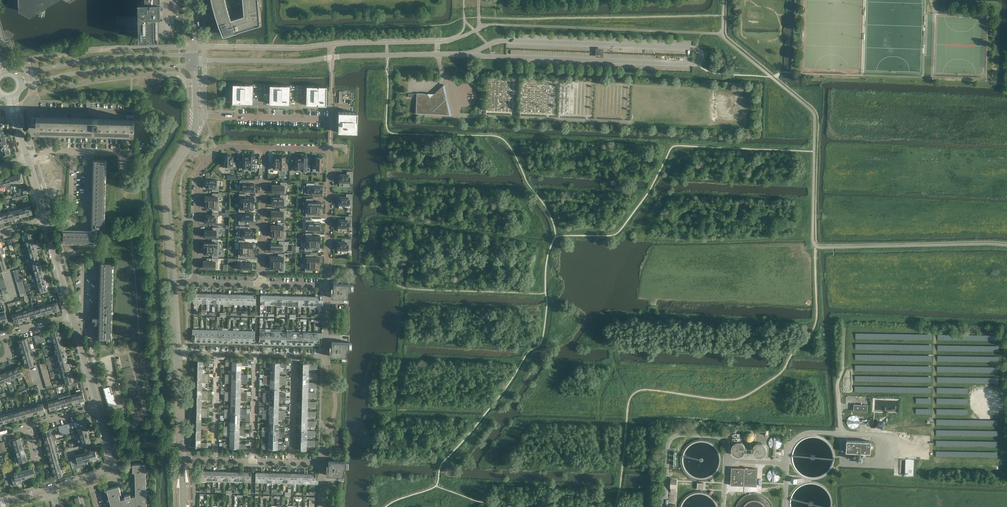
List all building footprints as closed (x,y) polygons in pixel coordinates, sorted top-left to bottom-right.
[(20,8),(31,14),(40,8),(40,9),(40,12),(42,13),(45,12),(45,9),(42,7),(54,0),(19,0),(20,8)] [(145,0),(144,0),(141,0),(139,0),(138,0),(138,1),(138,4),(138,5),(138,7),(138,8),(138,11),(138,12),(138,14),(138,15),(116,16),(117,22),(138,32),(138,35),(139,35),(139,38),(139,39),(147,39),(147,38),(146,38),(146,35),(147,35),(150,37),(150,36),(153,38),(154,38),(154,36),(153,33),(154,33),(154,32),(153,32),(153,29),(154,29),(153,29),(153,26),(154,26),(154,25),(153,25),(153,22),(153,21),(153,19),(153,18),(153,15),(154,15),(157,15),(160,15),(160,14),(160,11),(160,10),(161,10),(161,11),(162,11),(162,10),(163,10),(163,9),(163,8),(162,8),(162,7),(161,7),(161,8),(160,8),(160,7),(160,4),(160,3),(160,0),(145,0)] [(223,36),(260,24),(259,12),(258,0),(243,0),(243,2),(243,10),(233,14),(230,5),(228,0),(211,0),(212,5),(214,10),(215,13),(215,16),(217,20),(218,25),(219,27),(219,28),(221,32),(223,36)] [(253,103),(253,85),(253,84),(245,84),(245,86),(241,86),(241,84),(233,84),(232,103),(241,103),(241,102),(244,102),(244,103),(253,103)] [(289,104),(290,86),(290,85),(282,85),(282,86),(278,86),(278,85),(270,85),(269,104),(277,104),(277,103),(281,103),(281,104),(289,104)] [(326,105),(327,86),(318,86),(318,87),(315,87),(315,86),(306,86),(306,105),(314,105),(314,104),(318,104),(318,105),(326,105)] [(446,114),(449,114),(443,87),(430,98),(427,94),(417,94),(417,103),(418,103),(418,111),(429,112),(428,113),(433,113),(432,113),(434,112),(435,114),(446,114)] [(357,121),(358,112),(339,112),(338,120),(340,120),(340,124),(338,124),(338,132),(357,133),(357,124),(356,124),(356,121),(357,121)] [(134,120),(126,120),(98,119),(98,116),(89,116),(89,119),(37,117),(36,118),(36,129),(40,129),(44,129),(48,129),(52,129),(52,130),(52,129),(56,130),(60,130),(64,130),(68,130),(72,130),(76,130),(80,130),(84,130),(102,131),(105,131),(106,131),(110,131),(114,131),(118,131),(122,131),(126,131),(126,132),(126,131),(130,132),(134,132),(134,120)] [(7,143),(0,145),(0,148),(1,151),(9,149),(7,143)] [(10,154),(9,149),(1,151),(2,156),(2,157),(11,154),(10,154)] [(233,162),(233,156),(231,156),(231,155),(230,155),(230,154),(225,154),(225,155),(224,168),(236,168),(236,162),(233,162)] [(248,170),(249,155),(248,155),(248,156),(247,156),(247,155),(243,155),(243,156),(242,156),(242,164),(239,164),(239,170),(242,170),(248,170)] [(250,155),(249,155),(248,170),(254,170),(257,170),(257,164),(254,164),(254,156),(254,155),(250,155)] [(279,170),(279,157),(279,156),(274,156),(274,157),(273,157),(273,163),(270,163),(270,170),(273,170),(279,170)] [(303,157),(301,157),(301,172),(307,172),(310,172),(310,165),(307,165),(307,157),(306,157),(306,156),(303,156),(303,157)] [(285,157),(279,157),(279,170),(285,171),(285,170),(288,170),(288,163),(285,163),(285,157)] [(301,172),(301,157),(300,157),(296,157),(295,157),(295,166),(292,165),(292,171),(295,171),(295,172),(301,172)] [(313,166),(313,172),(323,172),(323,158),(323,157),(317,157),(317,158),(316,158),(316,166),(313,166)] [(106,160),(94,160),(94,161),(94,163),(94,165),(94,167),(94,169),(94,171),(94,173),(94,176),(94,178),(94,180),(94,182),(94,184),(93,186),(94,186),(94,188),(93,188),(93,190),(93,193),(93,194),(93,197),(93,199),(93,201),(93,203),(93,205),(93,207),(93,210),(93,211),(93,214),(93,216),(93,218),(93,220),(93,222),(92,222),(92,228),(92,230),(98,230),(98,224),(104,224),(103,224),(105,160),(106,160)] [(339,182),(339,186),(343,186),(344,182),(352,182),(353,182),(353,171),(347,171),(347,174),(340,174),(340,176),(339,176),(339,177),(338,177),(338,182),(339,182)] [(21,174),(15,175),(17,183),(23,181),(21,173),(21,174)] [(219,180),(206,180),(205,180),(205,185),(206,185),(206,186),(206,188),(213,188),(212,191),(218,191),(219,180)] [(255,191),(255,185),(254,185),(254,184),(246,184),(246,181),(240,181),(240,191),(254,191),(255,191)] [(286,182),(280,182),(280,185),(272,185),(272,186),(271,186),(271,192),(272,192),(286,193),(286,182)] [(314,183),(307,183),(306,186),(309,186),(309,194),(322,194),(323,194),(323,189),(322,189),(322,188),(321,188),(321,186),(314,186),(314,183)] [(205,197),(204,197),(204,201),(205,201),(205,202),(219,202),(219,196),(219,193),(212,193),(212,196),(205,196),(205,197)] [(254,198),(254,197),(246,197),(246,194),(240,194),(239,197),(239,203),(254,203),(254,202),(254,198)] [(339,199),(338,199),(337,204),(338,204),(338,205),(339,205),(339,209),(343,209),(343,205),(352,205),(352,194),(346,194),(346,197),(339,197),(339,199)] [(272,204),(272,205),(286,205),(286,195),(280,195),(280,198),(272,198),(271,198),(271,204),(272,204)] [(306,201),(306,207),(321,208),(321,206),(321,202),(313,202),(313,199),(306,198),(306,201)] [(219,208),(219,202),(205,202),(204,202),(204,207),(206,207),(206,208),(212,208),(212,211),(219,211),(219,208)] [(254,203),(239,203),(239,209),(239,212),(245,212),(245,209),(253,209),(253,208),(254,208),(254,205),(253,205),(253,203),(254,203)] [(30,206),(24,208),(27,216),(32,214),(30,206)] [(321,208),(306,207),(306,213),(306,216),(312,217),(312,214),(320,214),(320,213),(321,213),(321,209),(320,209),(320,208),(321,208)] [(271,218),(285,219),(286,208),(280,208),(280,211),(272,211),(271,212),(270,218),(271,218)] [(205,222),(205,223),(218,223),(218,216),(219,216),(219,212),(212,212),(212,215),(206,215),(206,217),(205,217),(205,218),(204,218),(204,222),(205,222)] [(253,214),(239,214),(239,224),(245,224),(245,221),(253,221),(254,221),(254,215),(253,215),(253,214)] [(346,220),(339,219),(339,221),(338,221),(338,222),(337,222),(337,227),(338,227),(338,228),(338,231),(342,231),(342,227),(351,228),(352,217),(346,217),(346,220)] [(312,220),(306,220),(306,230),(320,230),(321,230),(321,224),(320,224),(320,223),(312,223),(312,220)] [(271,225),(271,231),(285,231),(285,226),(285,222),(278,222),(278,225),(271,225)] [(252,237),(253,237),(253,232),(253,231),(252,231),(252,229),(246,229),(246,226),(240,226),(239,237),(252,237)] [(219,227),(213,227),(213,230),(204,230),(204,231),(203,231),(203,236),(204,237),(218,238),(219,227)] [(62,230),(62,231),(63,231),(63,242),(81,242),(97,242),(97,243),(98,243),(98,231),(97,231),(64,231),(64,230),(62,230)] [(285,237),(285,231),(271,231),(270,231),(270,236),(272,236),(272,237),(277,237),(277,240),(284,240),(284,237),(285,237)] [(32,233),(24,235),(26,241),(33,239),(32,233)] [(305,236),(305,242),(319,242),(320,242),(320,241),(320,237),(320,236),(312,236),(312,233),(305,233),(305,236)] [(203,242),(203,246),(204,246),(204,248),(218,248),(219,242),(218,242),(218,239),(212,239),(212,242),(204,242),(203,242)] [(351,239),(345,239),(345,242),(338,242),(338,244),(337,244),(336,244),(336,249),(337,249),(337,250),(338,250),(338,254),(342,254),(342,250),(351,250),(351,239)] [(238,243),(238,249),(252,249),(252,243),(245,243),(245,240),(239,240),(239,243),(238,243)] [(270,251),(285,252),(285,241),(279,241),(279,244),(271,244),(271,245),(270,245),(270,251)] [(319,244),(319,242),(305,242),(305,248),(305,251),(311,251),(311,248),(319,248),(320,248),(320,244),(319,244)] [(218,254),(218,248),(204,248),(204,249),(204,253),(204,254),(212,254),(212,257),(218,257),(218,254)] [(252,250),(252,249),(238,249),(238,255),(238,258),(245,258),(245,255),(251,255),(251,254),(253,254),(253,250),(252,250)] [(270,261),(270,262),(285,263),(285,257),(285,254),(278,254),(278,257),(270,256),(270,257),(269,257),(269,261),(270,261)] [(306,257),(305,257),(305,263),(319,263),(319,257),(313,257),(313,254),(306,254),(306,257)] [(218,269),(218,258),(212,258),(212,261),(203,261),(203,262),(203,268),(218,269)] [(244,259),(238,259),(238,269),(252,269),(253,263),(252,263),(252,262),(244,262),(244,259)] [(101,262),(100,262),(99,317),(97,317),(97,323),(99,323),(98,340),(99,340),(100,340),(100,339),(106,339),(106,340),(107,340),(107,339),(111,339),(110,339),(112,263),(113,263),(113,262),(101,262)] [(285,269),(285,263),(270,262),(270,263),(270,264),(270,268),(278,269),(278,272),(284,272),(284,269),(285,269)] [(319,264),(319,263),(305,263),(305,269),(305,272),(312,272),(312,269),(318,269),(318,268),(320,269),(320,264),(319,264)] [(46,285),(45,279),(37,281),(34,282),(36,288),(39,287),(46,285)] [(348,301),(348,298),(348,291),(350,291),(351,289),(353,290),(353,284),(333,283),(333,289),(332,289),(332,292),(331,292),(331,298),(343,298),(343,301),(348,301)] [(48,291),(46,285),(39,287),(36,288),(38,294),(48,291)] [(201,303),(202,293),(196,293),(196,296),(193,296),(193,303),(201,303)] [(315,297),(314,307),(323,307),(323,300),(320,300),(320,297),(315,297)] [(57,302),(51,304),(53,312),(59,310),(57,302)] [(48,313),(46,306),(45,303),(39,305),(40,307),(42,315),(44,315),(44,314),(48,313)] [(30,318),(27,308),(22,310),(22,312),(25,320),(30,318)] [(36,317),(34,309),(28,310),(28,308),(27,308),(30,318),(36,317)] [(25,320),(22,312),(17,314),(19,321),(25,320)] [(50,331),(52,337),(60,335),(59,329),(50,331)] [(200,339),(201,330),(192,329),(192,334),(195,334),(195,341),(197,341),(197,339),(200,339)] [(322,338),(322,333),(314,333),(314,342),(317,342),(317,344),(319,344),(319,345),(319,337),(322,338)] [(18,340),(20,346),(30,343),(32,343),(31,337),(18,340),(18,341),(18,340)] [(64,346),(62,341),(54,343),(55,349),(64,346)] [(352,343),(332,342),(332,348),(330,348),(330,350),(329,350),(329,356),(341,357),(341,359),(346,359),(346,357),(347,357),(347,350),(349,350),(351,350),(352,343)] [(32,349),(30,343),(20,346),(21,352),(32,349)] [(65,352),(64,346),(55,349),(57,355),(65,352)] [(33,355),(32,349),(21,352),(23,358),(33,355)] [(67,358),(65,352),(57,355),(59,360),(67,358)] [(35,361),(33,355),(23,358),(22,358),(23,360),(24,360),(26,367),(29,367),(30,366),(34,365),(33,361),(35,361)] [(67,358),(59,360),(56,361),(58,367),(68,364),(67,358)] [(198,360),(198,369),(202,369),(203,365),(209,365),(209,366),(213,366),(213,363),(209,363),(209,361),(210,361),(198,360)] [(236,370),(237,361),(225,361),(225,366),(232,366),(232,370),(236,370)] [(248,362),(237,361),(236,370),(241,370),(241,366),(248,366),(248,367),(251,367),(251,364),(248,364),(248,362)] [(275,371),(275,362),(263,362),(264,362),(264,367),(270,367),(270,371),(275,371)] [(287,363),(275,362),(275,371),(280,371),(280,367),(286,367),(286,368),(290,368),(290,365),(286,365),(287,363)] [(303,373),(309,373),(309,368),(315,369),(317,370),(317,364),(303,363),(303,373)] [(70,370),(68,364),(58,367),(60,373),(70,370)] [(23,374),(23,373),(22,371),(21,369),(19,366),(13,369),(17,377),(23,374)] [(17,377),(13,369),(8,371),(11,379),(17,377)] [(202,369),(198,369),(197,369),(198,369),(197,378),(209,378),(209,374),(202,374),(202,369)] [(72,375),(70,370),(60,373),(61,378),(72,375)] [(236,379),(236,370),(232,370),(232,374),(225,374),(225,379),(224,378),(224,379),(236,379)] [(241,375),(241,370),(236,370),(236,379),(248,379),(248,377),(251,377),(251,374),(248,374),(248,375),(241,375)] [(11,379),(8,371),(3,374),(6,382),(11,379)] [(275,380),(275,371),(270,371),(270,375),(263,375),(260,374),(260,377),(263,377),(263,380),(275,380)] [(279,376),(280,371),(275,371),(275,380),(286,380),(286,376),(279,376)] [(317,373),(309,373),(303,373),(303,382),(302,382),(302,383),(303,383),(308,383),(308,378),(315,378),(315,379),(317,379),(317,373)] [(73,381),(72,375),(61,378),(63,384),(73,381)] [(209,378),(197,378),(197,386),(202,387),(202,382),(209,383),(209,378)] [(236,388),(236,379),(224,379),(225,379),(225,383),(231,383),(231,387),(236,388)] [(248,379),(236,379),(236,388),(241,388),(241,383),(247,384),(248,379)] [(274,389),(275,380),(263,380),(263,382),(260,382),(260,385),(263,385),(263,384),(270,384),(270,388),(274,389)] [(286,380),(275,380),(274,389),(279,389),(279,384),(286,385),(286,380)] [(317,383),(308,383),(303,383),(302,392),(308,392),(308,388),(314,388),(314,389),(316,389),(317,383)] [(108,406),(110,406),(117,404),(114,394),(112,394),(110,387),(110,386),(103,388),(103,389),(108,406)] [(202,387),(197,386),(197,387),(197,395),(209,395),(208,395),(209,391),(202,391),(202,387)] [(236,396),(236,388),(231,387),(231,392),(225,391),(221,391),(221,393),(224,394),(224,396),(236,396)] [(240,392),(241,388),(236,388),(236,396),(247,397),(247,396),(247,394),(250,394),(250,391),(247,391),(247,392),(240,392)] [(274,397),(274,389),(270,388),(270,393),(263,393),(263,397),(274,397)] [(279,393),(279,389),(274,389),(274,397),(286,398),(286,397),(286,393),(279,393)] [(76,391),(77,394),(79,402),(85,400),(82,390),(76,391)] [(316,392),(308,392),(302,392),(302,402),(308,402),(308,397),(314,397),(314,398),(316,398),(316,392)] [(79,402),(77,394),(71,395),(73,403),(79,402)] [(73,403),(71,395),(65,397),(67,405),(73,403)] [(211,398),(208,398),(208,396),(209,396),(209,395),(197,395),(197,404),(202,404),(202,400),(208,400),(211,401),(211,398)] [(235,405),(236,396),(224,396),(224,400),(231,400),(231,405),(235,405)] [(247,397),(236,396),(235,405),(240,405),(240,401),(247,401),(247,397)] [(67,405),(65,397),(59,399),(61,407),(67,405)] [(274,406),(274,397),(263,397),(263,401),(269,402),(269,406),(274,406)] [(286,398),(274,397),(274,406),(279,406),(279,402),(285,402),(285,403),(289,403),(289,400),(285,400),(286,398)] [(61,407),(59,399),(53,400),(55,408),(61,407)] [(55,408),(53,400),(48,402),(47,402),(50,410),(55,408)] [(316,402),(308,402),(302,402),(302,411),(302,412),(308,412),(308,411),(308,407),(314,407),(314,408),(316,408),(316,402)] [(39,413),(37,405),(36,403),(30,404),(33,415),(39,413)] [(42,403),(37,405),(39,413),(45,411),(45,412),(43,403),(42,403)] [(33,415),(30,404),(24,406),(27,416),(33,415)] [(202,404),(197,404),(196,404),(197,404),(196,412),(208,413),(208,408),(201,408),(202,404)] [(235,414),(235,405),(231,405),(231,409),(224,409),(224,413),(235,414)] [(240,409),(240,405),(235,405),(235,414),(247,414),(247,412),(250,412),(250,409),(246,409),(240,409)] [(27,416),(24,406),(18,408),(22,418),(22,419),(24,419),(24,417),(27,416)] [(274,415),(274,406),(269,406),(269,410),(263,410),(263,409),(259,409),(259,412),(262,412),(262,414),(274,415)] [(279,410),(279,406),(274,406),(274,415),(285,415),(285,410),(279,410)] [(22,418),(18,408),(13,409),(16,420),(22,418)] [(16,420),(13,409),(7,411),(10,421),(16,420)] [(10,421),(7,411),(1,413),(4,423),(10,421)] [(316,412),(308,411),(308,412),(302,412),(301,421),(307,421),(307,417),(314,417),(314,418),(316,418),(316,412)] [(208,413),(196,412),(196,413),(196,421),(201,421),(201,417),(208,417),(208,418),(211,418),(211,415),(208,415),(208,413)] [(235,422),(235,414),(224,413),(224,416),(220,415),(220,418),(224,418),(230,418),(230,422),(235,422)] [(247,414),(235,414),(235,422),(240,422),(240,418),(246,418),(247,414)] [(273,423),(274,415),(262,414),(262,419),(269,419),(269,423),(273,423)] [(285,415),(274,415),(273,423),(278,423),(278,419),(285,419),(285,415)] [(84,419),(76,421),(76,422),(78,427),(86,425),(84,419)] [(201,425),(201,421),(196,421),(196,430),(208,430),(208,426),(201,425)] [(316,421),(307,421),(301,421),(301,431),(307,431),(307,426),(313,426),(313,427),(315,427),(316,421)] [(235,431),(235,422),(230,422),(230,426),(223,426),(223,430),(235,431)] [(239,427),(240,422),(235,422),(235,431),(246,431),(246,429),(249,429),(250,426),(246,426),(246,427),(239,427)] [(273,432),(273,423),(269,423),(269,427),(262,427),(262,431),(262,432),(273,432)] [(278,428),(278,423),(273,423),(273,432),(285,432),(285,428),(278,428)] [(87,431),(86,425),(78,427),(79,433),(87,431)] [(43,437),(51,435),(54,434),(52,428),(42,431),(43,437)] [(208,430),(196,430),(196,438),(201,439),(201,434),(207,435),(208,430)] [(234,439),(235,431),(223,430),(223,431),(223,435),(230,435),(230,439),(234,439)] [(89,437),(87,431),(79,433),(81,439),(89,437)] [(246,431),(235,431),(234,439),(239,440),(239,435),(246,436),(249,436),(249,433),(246,433),(246,431)] [(315,431),(307,431),(301,431),(301,440),(307,441),(307,440),(307,436),(313,436),(313,437),(315,437),(315,431)] [(273,440),(273,432),(262,432),(262,436),(268,436),(268,440),(273,440)] [(285,432),(273,432),(273,440),(278,441),(278,436),(284,437),(285,432)] [(753,436),(753,435),(753,434),(752,433),(750,432),(749,432),(747,432),(746,433),(745,434),(745,436),(745,437),(746,439),(747,439),(748,440),(749,440),(750,440),(752,439),(753,438),(753,436)] [(21,437),(12,439),(14,445),(22,443),(20,437),(21,437)] [(91,442),(89,437),(81,439),(83,445),(82,445),(91,443),(91,442)] [(201,439),(196,438),(195,438),(195,439),(196,439),(195,446),(195,447),(207,448),(207,447),(207,445),(210,445),(210,442),(207,442),(207,443),(200,443),(201,439)] [(234,448),(234,439),(230,439),(230,444),(223,443),(220,443),(220,445),(223,446),(223,448),(234,448)] [(239,444),(239,440),(234,439),(234,448),(246,449),(246,448),(246,446),(249,446),(249,443),(245,443),(245,444),(239,444)] [(55,440),(53,441),(45,443),(47,449),(57,446),(55,440)] [(273,449),(273,440),(268,440),(268,445),(261,444),(261,449),(273,449)] [(278,445),(278,441),(273,440),(273,449),(284,450),(284,449),(284,445),(278,445)] [(315,441),(307,440),(307,441),(301,440),(301,450),(306,450),(307,445),(313,446),(315,446),(315,441)] [(745,448),(745,447),(745,446),(745,445),(744,443),(743,442),(742,441),(741,441),(739,440),(737,440),(736,441),(734,441),(733,442),(732,443),(732,445),(731,446),(731,447),(731,449),(732,450),(732,451),(733,453),(734,453),(735,454),(738,454),(739,454),(741,454),(742,453),(743,452),(744,451),(745,450),(745,449),(745,448)] [(765,447),(765,446),(764,444),(764,443),(763,442),(761,441),(760,441),(758,440),(757,440),(756,441),(754,441),(753,442),(752,443),(752,444),(751,445),(751,447),(751,448),(752,449),(752,451),(753,451),(754,452),(755,453),(757,454),(758,454),(759,454),(760,453),(761,453),(762,452),(763,451),(764,450),(764,449),(765,447)] [(847,440),(846,452),(871,453),(871,441),(847,440)] [(23,447),(22,443),(14,445),(16,451),(24,449),(25,448),(24,446),(23,447)] [(59,451),(57,446),(47,449),(48,454),(59,451)] [(25,455),(24,449),(16,451),(17,457),(25,455)] [(95,450),(88,452),(91,460),(97,458),(98,461),(101,460),(98,449),(95,450)] [(60,457),(59,451),(48,454),(50,460),(58,458),(60,457)] [(91,460),(88,452),(82,454),(85,465),(84,462),(91,460)] [(85,465),(82,454),(75,455),(76,458),(73,459),(75,467),(85,465)] [(25,455),(17,457),(15,457),(17,463),(27,461),(27,460),(25,455)] [(914,459),(900,459),(899,473),(905,474),(905,476),(904,476),(913,476),(914,459)] [(348,461),(330,461),(328,461),(328,467),(327,467),(327,469),(326,469),(326,470),(326,475),(338,475),(338,478),(343,478),(344,469),(346,469),(346,467),(348,467),(348,461)] [(109,499),(111,506),(112,506),(113,506),(122,506),(136,506),(146,506),(145,467),(145,463),(132,464),(133,472),(135,472),(135,495),(131,497),(130,494),(124,495),(125,498),(120,500),(119,494),(121,494),(119,486),(107,489),(108,493),(107,493),(108,496),(110,496),(110,498),(109,499)] [(61,469),(59,464),(51,466),(53,472),(61,469)] [(33,467),(30,468),(26,469),(29,478),(36,476),(37,478),(40,478),(37,469),(34,470),(33,467)] [(758,469),(746,468),(731,468),(731,485),(757,486),(758,469)] [(29,478),(26,469),(20,471),(23,479),(29,478)] [(63,475),(61,469),(53,472),(55,478),(63,475)] [(23,479),(20,471),(13,473),(14,475),(14,476),(11,476),(14,485),(23,482),(23,479)] [(207,481),(208,471),(202,471),(202,474),(199,474),(199,481),(207,481)] [(316,474),(310,474),(310,484),(318,484),(318,480),(315,480),(316,474)]
